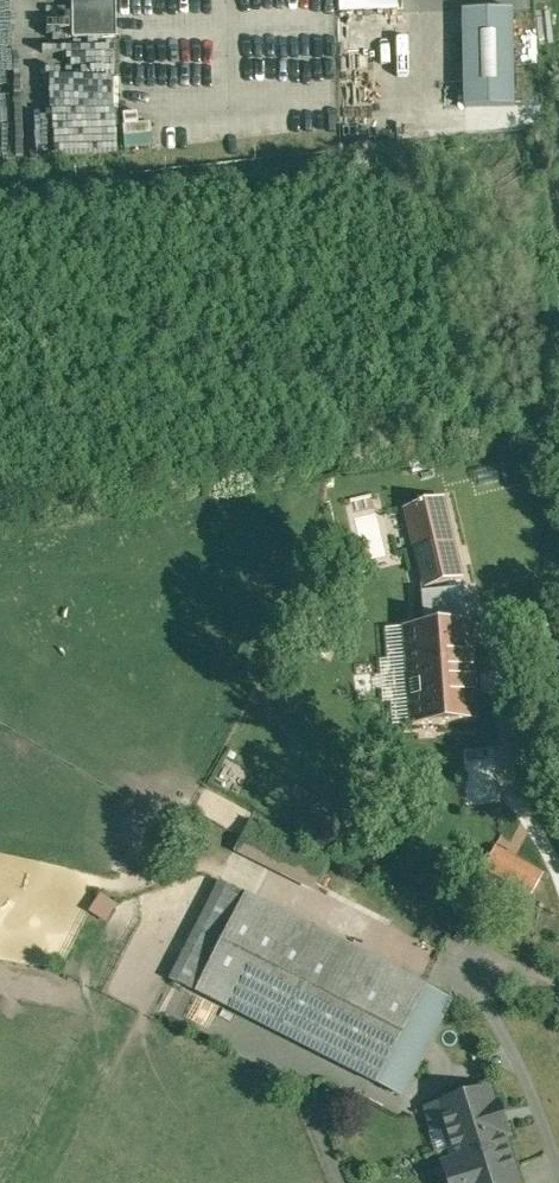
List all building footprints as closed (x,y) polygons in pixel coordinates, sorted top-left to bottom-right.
[(73,8),(45,9),(45,39),(118,38),(117,0),(73,0),(73,8)] [(515,105),(513,8),(464,9),(466,106),(515,105)] [(118,109),(90,110),(90,121),(119,121),(118,109)] [(17,166),(16,132),(0,133),(0,167),(17,166)] [(119,135),(90,135),(90,146),(119,146),(119,135)] [(442,496),(407,506),(426,587),(462,577),(442,496)] [(470,618),(410,622),(416,711),(476,707),(470,618)] [(464,748),(466,801),(495,800),(492,746),(464,748)] [(325,863),(247,821),(231,851),(309,893),(325,863)] [(544,873),(497,846),(485,866),(532,893),(544,873)] [(451,1001),(222,884),(174,978),(403,1095),(451,1001)] [(105,922),(114,904),(96,895),(87,913),(105,922)] [(440,1105),(456,1160),(444,1164),(450,1182),(518,1182),(503,1133),(507,1132),(499,1104),(494,1106),(489,1090),(440,1105)]
